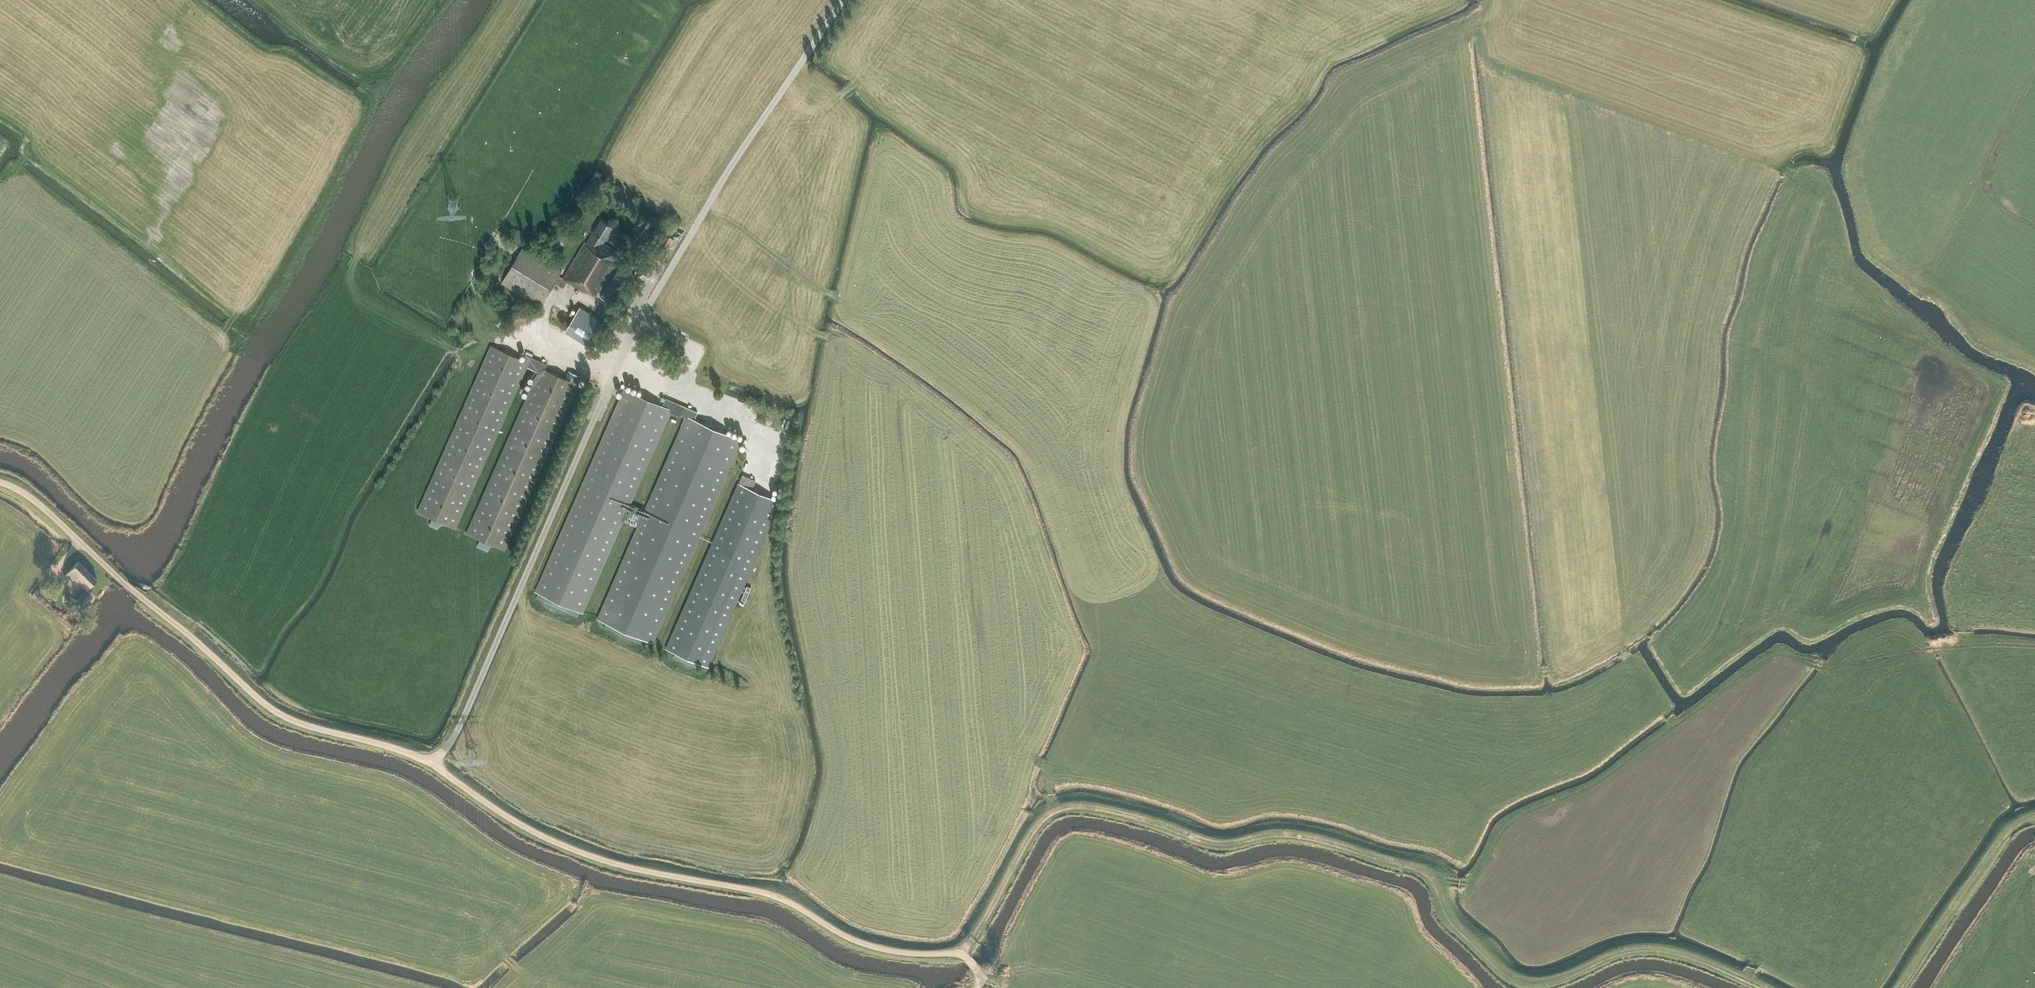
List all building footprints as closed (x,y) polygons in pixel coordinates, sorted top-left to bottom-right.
[(620,254),(603,243),(613,227),(601,219),(587,243),(584,242),(563,278),(558,276),(561,271),(523,248),(501,283),(540,306),(544,300),(554,283),(563,288),(567,281),(586,293),(587,291),(595,296),(620,254)] [(627,243),(619,238),(614,246),(622,251),(627,243)] [(625,262),(623,261),(601,298),(612,304),(634,267),(625,262)] [(569,332),(589,345),(604,322),(584,310),(569,332)] [(456,528),(527,367),(538,371),(467,533),(491,544),(504,550),(578,384),(576,383),(580,376),(569,371),(565,379),(545,369),(547,364),(531,357),(526,355),(524,360),(491,346),(418,511),(456,528)] [(680,414),(686,417),(598,619),(652,642),(740,440),(694,420),(697,412),(666,398),(663,406),(624,389),(536,591),(582,612),(670,411),(680,416),(680,414)] [(734,412),(743,415),(746,404),(744,404),(745,401),(738,398),(734,412)] [(742,475),(667,649),(708,667),(780,502),(751,489),(755,481),(742,475)] [(635,526),(643,509),(632,504),(624,521),(635,526)] [(77,584),(79,582),(87,589),(97,579),(78,561),(66,574),(73,581),(73,580),(77,584)] [(751,588),(747,586),(740,603),(744,605),(751,588)] [(72,602),(80,610),(92,597),(84,590),(72,602)] [(521,957),(529,948),(524,944),(516,953),(521,957)]
